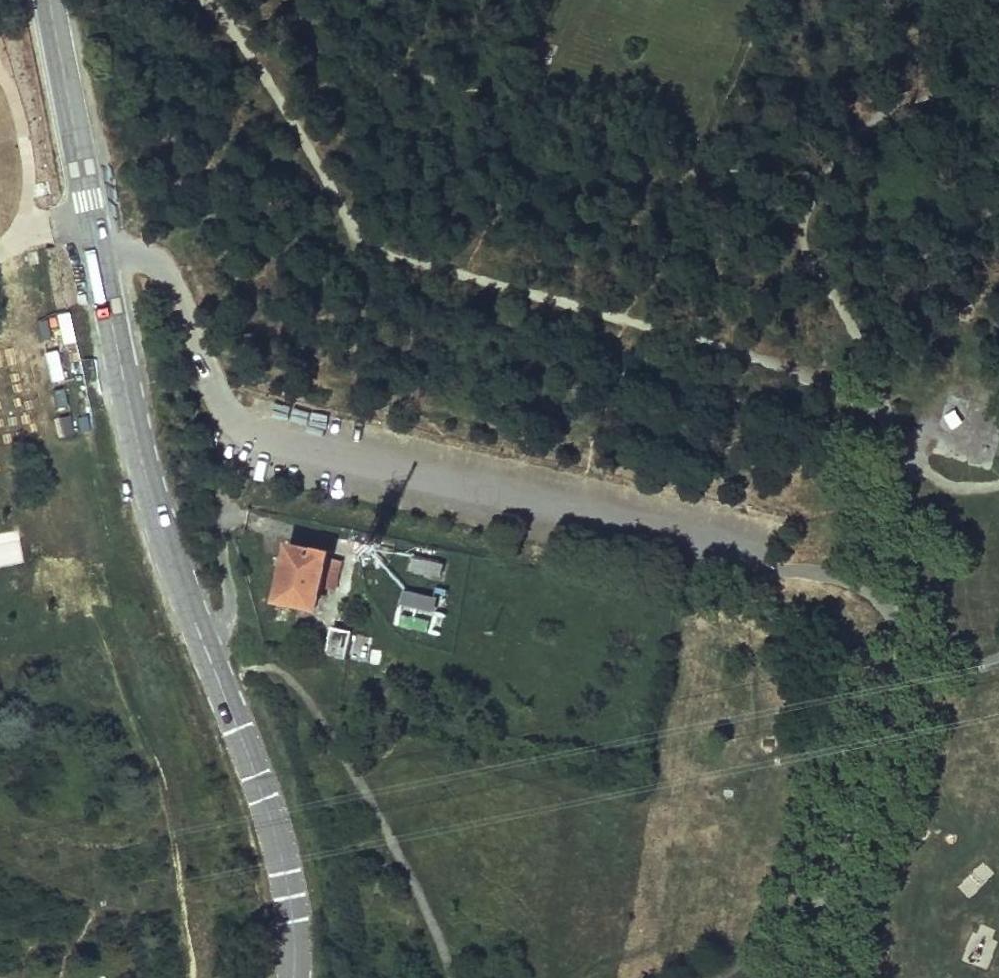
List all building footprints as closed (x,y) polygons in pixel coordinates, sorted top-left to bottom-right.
[(51,337),(56,361),(66,358),(61,335),(51,337)] [(311,608),(322,556),(288,548),(276,600),(311,608)] [(340,560),(322,556),(317,584),(334,588),(340,560)] [(442,563),(410,556),(408,569),(440,575),(442,563)] [(435,593),(401,586),(398,602),(431,609),(435,593)] [(341,657),(346,630),(329,627),(325,654),(341,657)]
